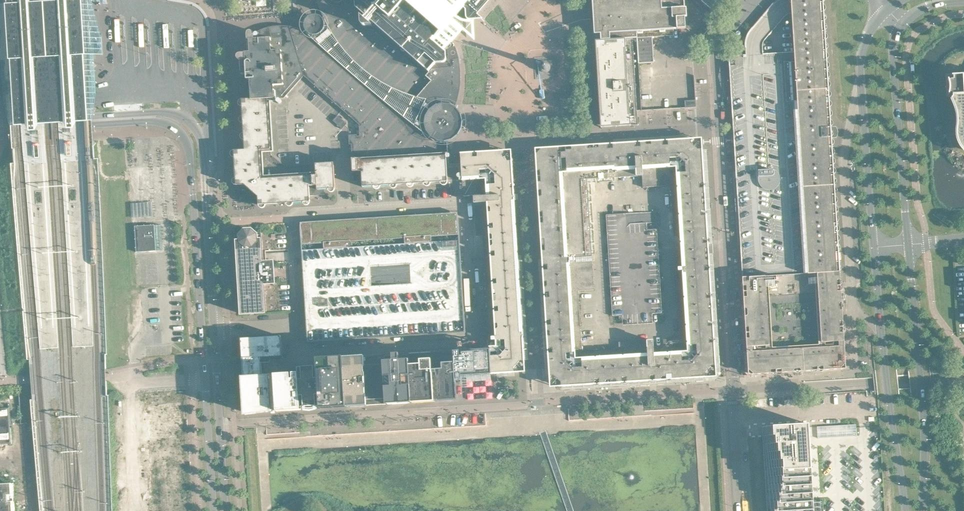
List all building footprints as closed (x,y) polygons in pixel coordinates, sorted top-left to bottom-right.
[(12,120),(12,124),(13,130),(13,139),(14,144),(14,146),(21,146),(32,145),(50,144),(58,144),(74,143),(88,142),(94,142),(94,140),(94,134),(93,120),(92,115),(90,72),(93,69),(89,66),(89,63),(92,60),(92,55),(92,45),(91,45),(91,33),(91,32),(91,31),(92,29),(92,28),(92,27),(92,25),(92,24),(94,24),(94,20),(92,20),(91,18),(91,17),(91,16),(91,15),(90,13),(89,11),(89,2),(89,1),(88,0),(5,0),(12,120)] [(236,166),(237,184),(245,184),(252,190),(259,196),(260,204),(311,201),(310,175),(318,174),(319,174),(320,188),(336,187),(336,183),(335,162),(321,162),(318,163),(317,163),(286,165),(272,154),(272,147),(272,146),(271,130),(270,113),(269,98),(285,97),(287,95),(305,75),(307,77),(334,101),(343,109),(359,122),(360,123),(361,135),(358,135),(358,134),(350,134),(350,143),(352,143),(353,153),(354,177),(363,176),(364,176),(364,186),(375,185),(381,185),(387,184),(392,184),(398,184),(403,183),(409,183),(415,183),(425,182),(431,182),(442,181),(443,181),(449,181),(448,172),(447,154),(450,154),(450,152),(449,141),(447,141),(445,141),(445,136),(444,133),(445,133),(446,133),(448,132),(449,132),(451,131),(453,129),(455,126),(455,125),(455,123),(456,121),(456,120),(455,117),(455,116),(453,115),(452,113),(451,113),(449,111),(448,110),(449,106),(451,102),(452,102),(456,103),(457,104),(458,103),(458,102),(459,99),(460,94),(461,90),(461,85),(462,81),(462,76),(462,74),(462,72),(462,70),(461,67),(460,60),(460,57),(451,59),(451,66),(433,66),(430,71),(430,70),(428,69),(427,68),(423,64),(418,60),(400,45),(391,37),(382,29),(377,24),(381,24),(372,16),(372,15),(372,14),(372,13),(367,9),(364,12),(355,5),(354,3),(353,0),(347,0),(346,1),(345,2),(343,3),(342,4),(341,4),(340,5),(339,5),(337,5),(336,5),(335,4),(333,4),(332,3),(331,2),(330,2),(329,1),(329,0),(319,0),(318,0),(321,9),(322,11),(326,18),(319,22),(318,20),(316,20),(314,20),(312,21),(312,23),(312,25),(313,26),(308,32),(307,31),(306,33),(301,30),(300,30),(292,27),(290,27),(281,26),(280,26),(271,27),(270,27),(261,30),(261,29),(258,31),(256,32),(256,33),(256,34),(256,35),(257,36),(258,36),(258,38),(251,38),(251,51),(246,52),(242,52),(243,59),(243,60),(242,60),(243,72),(244,72),(244,73),(248,73),(248,78),(251,78),(252,98),(243,98),(243,100),(244,115),(245,132),(247,161),(242,165),(236,166)] [(370,5),(371,5),(372,5),(373,5),(374,4),(374,3),(375,3),(376,5),(377,5),(376,6),(375,7),(375,8),(375,9),(375,10),(372,13),(372,14),(372,15),(372,16),(381,24),(377,24),(382,29),(391,37),(400,45),(418,60),(423,64),(427,68),(428,69),(430,70),(430,71),(433,66),(451,66),(451,59),(460,57),(458,52),(457,48),(456,48),(454,47),(455,44),(455,42),(454,42),(453,40),(454,40),(463,29),(453,20),(453,19),(454,19),(454,18),(455,18),(456,18),(456,17),(457,16),(457,15),(457,14),(458,14),(457,13),(464,5),(466,8),(467,14),(467,15),(467,16),(468,16),(468,17),(469,18),(470,18),(471,18),(483,18),(477,13),(489,0),(364,0),(370,5)] [(595,25),(596,33),(597,39),(598,39),(602,39),(603,39),(634,37),(638,37),(639,50),(639,63),(640,63),(655,62),(653,36),(648,30),(687,27),(686,16),(688,16),(688,7),(686,7),(685,0),(594,0),(595,25)] [(730,55),(730,58),(730,66),(731,66),(732,93),(737,171),(736,171),(737,178),(738,177),(738,180),(738,181),(739,189),(739,190),(738,190),(739,190),(739,191),(739,199),(739,200),(739,201),(740,208),(740,209),(740,210),(740,211),(740,218),(740,219),(741,228),(741,229),(741,238),(741,239),(742,244),(741,244),(742,253),(742,255),(743,276),(744,287),(744,291),(745,302),(746,318),(748,346),(748,351),(748,352),(749,361),(749,362),(749,366),(749,368),(749,370),(753,373),(755,373),(756,373),(761,373),(763,373),(764,373),(765,373),(770,372),(772,372),(777,372),(778,372),(783,372),(784,371),(789,371),(791,371),(792,371),(793,371),(803,370),(804,370),(806,370),(807,370),(812,370),(813,370),(818,369),(819,369),(825,369),(826,369),(831,369),(832,369),(833,368),(835,368),(840,368),(841,368),(844,368),(846,365),(847,364),(843,305),(843,304),(842,294),(842,286),(842,281),(842,280),(841,274),(841,270),(840,260),(838,223),(837,213),(837,211),(837,205),(837,204),(837,203),(837,201),(836,197),(836,195),(836,194),(836,192),(836,189),(836,187),(836,185),(836,184),(836,182),(835,177),(835,175),(835,174),(835,172),(835,169),(834,165),(834,161),(834,158),(834,156),(834,155),(834,153),(834,150),(833,146),(833,145),(833,143),(833,138),(833,137),(833,136),(837,136),(837,126),(836,126),(832,126),(832,125),(832,124),(832,119),(831,117),(831,116),(831,115),(831,109),(831,108),(831,107),(830,98),(830,97),(830,94),(830,90),(830,89),(830,88),(829,84),(829,81),(829,79),(829,78),(829,76),(829,73),(829,69),(828,68),(828,66),(828,63),(828,59),(828,58),(828,57),(827,51),(827,49),(827,45),(827,42),(827,40),(827,39),(826,35),(826,32),(826,30),(826,29),(826,27),(826,22),(826,21),(825,20),(825,18),(825,15),(825,11),(825,10),(824,1),(824,0),(777,0),(776,1),(774,3),(772,4),(752,28),(750,30),(749,32),(748,34),(747,36),(747,38),(746,40),(746,42),(746,45),(746,47),(746,54),(730,55)] [(597,39),(599,80),(602,126),(608,126),(639,124),(638,102),(636,82),(636,74),(635,58),(634,44),(634,37),(603,39),(602,39),(598,39),(597,39)] [(953,74),(953,75),(954,75),(954,78),(950,79),(950,78),(949,78),(949,80),(950,82),(950,84),(950,87),(950,89),(950,91),(949,93),(950,93),(951,92),(954,92),(954,93),(954,94),(957,94),(959,97),(960,100),(961,104),(962,107),(963,110),(963,112),(963,114),(963,116),(963,121),(963,123),(963,126),(963,128),(963,130),(963,133),(963,135),(963,136),(963,73),(953,74)] [(334,119),(343,128),(348,122),(339,114),(334,119)] [(560,385),(649,380),(709,376),(717,367),(711,262),(703,146),(694,138),(642,141),(609,143),(541,147),(540,147),(537,151),(537,152),(543,262),(550,370),(550,377),(560,385)] [(490,339),(490,348),(491,361),(492,372),(492,373),(517,371),(526,362),(524,335),(519,250),(515,193),(513,158),(503,149),(462,152),(464,194),(481,193),(481,197),(475,198),(475,200),(471,201),(471,203),(475,203),(475,205),(471,205),(471,208),(475,208),(477,235),(484,235),(485,251),(491,250),(491,255),(485,256),(488,311),(482,311),(483,335),(494,334),(495,338),(490,339)] [(624,213),(610,214),(610,224),(625,223),(648,222),(647,211),(634,212),(624,213)] [(306,298),(308,341),(466,331),(462,261),(462,254),(459,214),(301,224),(306,298)] [(274,261),(267,262),(265,262),(263,233),(257,233),(253,229),(246,230),(242,234),(236,235),(240,312),(268,310),(266,282),(275,281),(274,261)] [(243,357),(262,356),(262,357),(283,355),(282,335),(242,337),(243,351),(247,351),(247,356),(243,356),(243,357)] [(483,348),(455,350),(454,350),(456,375),(457,375),(458,375),(458,378),(462,378),(462,375),(492,373),(492,372),(491,361),(490,348),(486,348),(486,341),(483,341),(483,348)] [(410,352),(413,402),(414,402),(414,401),(414,400),(434,399),(434,400),(434,401),(434,400),(436,400),(436,399),(458,398),(457,383),(457,375),(456,375),(454,350),(455,350),(455,349),(410,352)] [(384,353),(387,398),(387,403),(389,403),(389,401),(393,401),(393,403),(413,402),(410,352),(399,352),(399,356),(395,356),(394,353),(384,353)] [(365,355),(365,364),(364,364),(367,399),(368,399),(387,398),(384,353),(365,355)] [(344,356),(347,403),(347,406),(348,406),(350,404),(350,406),(367,405),(367,403),(368,405),(368,399),(367,399),(364,364),(365,364),(365,355),(363,356),(363,355),(346,356),(346,357),(345,356),(344,356)] [(244,363),(244,375),(264,374),(264,362),(262,362),(262,357),(262,356),(243,357),(243,358),(245,357),(245,363),(244,363)] [(319,365),(321,405),(321,407),(323,407),(322,404),(347,403),(344,356),(318,357),(319,365)] [(299,372),(300,372),(302,406),(321,405),(319,365),(299,367),(299,372)] [(276,373),(278,409),(302,407),(302,406),(300,372),(299,372),(276,373)] [(244,375),(244,376),(245,375),(245,378),(246,378),(246,381),(246,384),(246,387),(246,389),(247,389),(247,392),(246,392),(246,394),(247,394),(248,411),(263,410),(265,410),(267,410),(271,410),(271,409),(275,409),(275,410),(276,409),(278,409),(276,373),(264,374),(244,375)] [(13,444),(11,405),(0,405),(0,444),(13,444)] [(810,423),(763,426),(764,435),(768,510),(815,510),(814,496),(814,490),(810,433),(810,429),(810,423)] [(857,427),(857,423),(818,426),(819,437),(858,435),(857,427)] [(14,481),(0,482),(0,510),(16,510),(14,481)]
